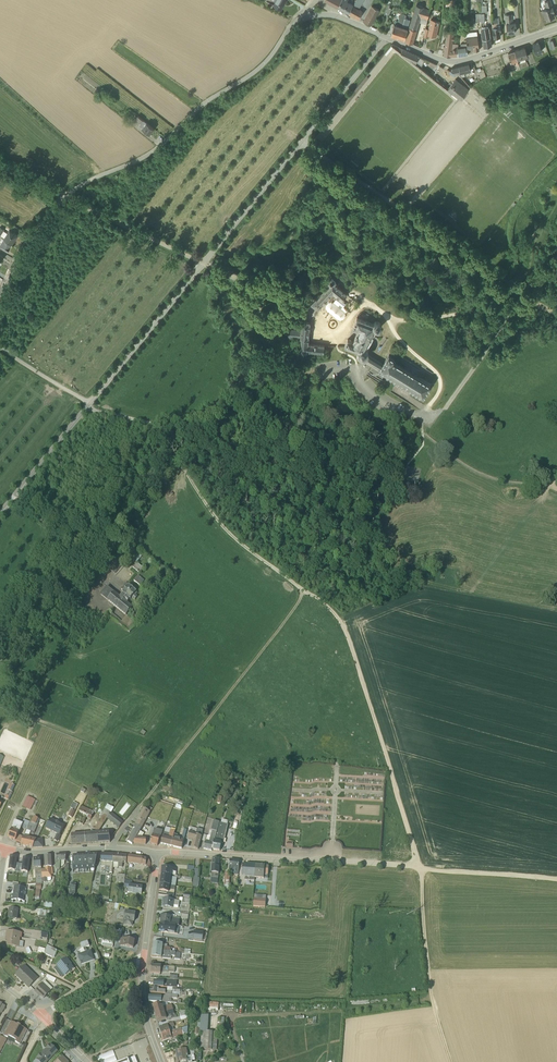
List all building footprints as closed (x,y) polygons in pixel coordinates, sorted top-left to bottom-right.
[(274,1),(275,2),(273,5),(280,10),(286,0),(274,0),(274,1)] [(338,7),(348,13),(353,4),(347,1),(347,0),(341,0),(338,7)] [(353,4),(348,13),(358,19),(363,11),(359,9),(364,0),(355,0),(353,4)] [(546,19),(554,16),(553,12),(554,12),(550,0),(548,0),(544,1),(546,8),(542,10),(546,19)] [(392,5),(388,3),(386,6),(383,16),(383,17),(383,18),(388,19),(392,5)] [(430,9),(430,8),(416,4),(405,41),(412,43),(419,22),(426,24),(430,9)] [(363,21),(370,25),(379,10),(371,5),(363,21)] [(398,37),(405,18),(407,12),(405,11),(404,11),(398,9),(397,12),(401,13),(399,19),(396,18),(390,35),(398,37)] [(486,21),(485,21),(485,12),(481,12),(481,23),(481,28),(480,28),(480,30),(482,39),(491,37),(489,27),(487,27),(486,21)] [(494,18),(494,12),(491,12),(491,18),(491,19),(491,27),(493,37),(500,36),(500,30),(501,30),(500,24),(499,24),(499,17),(494,18)] [(507,33),(515,32),(514,27),(516,27),(515,22),(513,22),(512,13),(504,14),(505,23),(506,23),(507,33)] [(383,18),(380,25),(386,27),(389,20),(383,18)] [(410,19),(405,18),(398,37),(404,39),(410,19)] [(425,27),(423,36),(429,37),(429,35),(436,37),(440,21),(430,19),(428,28),(425,27)] [(453,36),(454,31),(446,30),(443,55),(451,56),(457,56),(456,46),(458,46),(458,44),(453,43),(453,39),(454,39),(454,37),(453,36)] [(465,32),(466,37),(467,49),(473,48),(473,50),(479,50),(477,36),(477,31),(465,32)] [(490,38),(482,39),(484,48),(492,45),(490,38)] [(541,50),(539,42),(532,44),(535,53),(541,50)] [(391,43),(384,53),(386,55),(393,47),(400,52),(402,48),(391,43)] [(456,46),(457,56),(468,54),(466,43),(460,43),(460,46),(456,46)] [(524,58),(528,56),(524,47),(514,50),(518,63),(525,61),(524,58)] [(400,52),(421,67),(425,59),(424,59),(402,48),(400,52)] [(510,62),(511,66),(512,67),(515,66),(517,70),(520,69),(518,63),(514,50),(508,53),(511,61),(510,62)] [(459,66),(450,68),(451,70),(458,74),(459,74),(462,77),(465,76),(464,73),(470,71),(469,64),(459,66)] [(455,79),(447,89),(450,92),(451,94),(456,98),(459,98),(461,98),(469,89),(455,79)] [(136,117),(135,116),(134,117),(135,118),(135,119),(140,123),(138,125),(142,128),(141,129),(145,132),(146,131),(149,134),(154,128),(137,115),(136,117)] [(134,127),(137,122),(133,119),(129,123),(134,127)] [(12,243),(18,234),(13,231),(12,231),(9,229),(7,232),(3,230),(4,229),(0,226),(0,236),(12,243)] [(7,250),(12,243),(0,236),(0,246),(7,250)] [(333,292),(342,300),(347,293),(337,284),(335,282),(337,281),(331,276),(326,280),(328,283),(311,303),(318,308),(333,292)] [(367,348),(366,346),(367,346),(369,342),(372,343),(376,335),(373,333),(376,328),(378,328),(380,327),(381,326),(381,324),(381,323),(380,321),(379,320),(377,320),(375,320),(373,321),(373,322),(356,315),(352,327),(357,329),(353,339),(347,338),(344,345),(356,349),(357,350),(357,353),(358,355),(360,356),(363,356),(365,356),(367,355),(368,353),(368,350),(367,348)] [(307,350),(324,352),(325,344),(308,343),(310,322),(302,321),(301,329),(288,328),(287,337),(300,339),(302,346),(299,347),(300,353),(307,352),(307,350)] [(365,356),(363,356),(379,366),(379,368),(423,395),(431,382),(394,360),(396,356),(388,352),(382,361),(368,353),(367,355),(365,356)] [(143,556),(130,545),(124,553),(136,563),(143,556)] [(106,567),(115,574),(124,563),(115,556),(106,567)] [(144,569),(137,563),(133,568),(140,573),(144,569)] [(144,581),(138,576),(134,581),(140,586),(144,581)] [(135,600),(138,596),(136,595),(137,593),(136,592),(137,592),(126,583),(121,589),(124,592),(120,597),(107,587),(100,595),(126,616),(127,615),(133,608),(127,603),(132,598),(135,600)] [(138,603),(135,607),(140,612),(144,607),(138,603)] [(129,633),(137,624),(137,623),(127,615),(126,616),(122,621),(111,612),(108,615),(129,633)] [(8,800),(12,793),(9,791),(7,796),(5,795),(4,799),(8,800)] [(30,810),(35,800),(27,796),(22,806),(30,810)] [(107,804),(99,818),(100,818),(105,821),(114,808),(107,804)] [(82,806),(80,810),(92,816),(94,813),(96,813),(96,812),(94,810),(93,811),(91,810),(91,811),(82,806)] [(142,828),(150,813),(144,809),(135,824),(142,828)] [(80,810),(75,821),(83,825),(87,818),(90,820),(92,816),(80,810)] [(111,813),(107,819),(119,828),(123,823),(111,813)] [(99,832),(105,821),(100,818),(98,821),(99,822),(94,829),(99,832)] [(50,819),(45,829),(51,831),(54,832),(54,833),(57,834),(54,841),(57,842),(60,836),(65,826),(50,819)] [(12,829),(8,838),(15,841),(19,832),(20,832),(21,828),(26,829),(29,822),(24,820),(22,824),(14,821),(11,829),(12,829)] [(212,851),(219,823),(219,822),(214,821),(211,831),(210,831),(208,836),(207,836),(203,849),(212,851)] [(34,832),(37,825),(29,822),(26,829),(24,834),(31,836),(33,832),(34,832)] [(223,844),(228,825),(219,823),(212,850),(220,851),(220,849),(221,844),(223,844)] [(128,842),(132,845),(142,828),(135,824),(134,828),(135,829),(128,842)] [(129,832),(130,830),(127,827),(122,833),(126,836),(128,832),(129,832)] [(174,834),(171,846),(178,848),(182,849),(187,830),(184,829),(182,837),(178,836),(178,835),(174,834)] [(155,830),(150,844),(157,846),(163,832),(155,830)] [(171,846),(175,832),(170,830),(169,834),(164,832),(161,844),(171,846)] [(144,834),(140,831),(133,843),(146,844),(146,838),(142,838),(144,834)] [(193,834),(193,833),(189,832),(187,839),(193,841),(191,848),(198,850),(202,837),(201,837),(202,832),(197,831),(196,835),(193,834)] [(98,843),(110,842),(109,832),(97,833),(98,843)] [(97,833),(71,835),(72,845),(98,843),(97,833)] [(23,836),(21,846),(29,847),(33,848),(37,839),(23,836)] [(33,848),(43,847),(42,839),(37,839),(33,848)] [(66,854),(56,855),(55,869),(59,869),(60,869),(60,867),(62,867),(64,864),(64,861),(65,861),(66,854)] [(113,854),(101,854),(100,867),(109,867),(109,873),(112,873),(113,868),(113,854)] [(122,855),(113,854),(113,868),(118,868),(118,867),(122,868),(122,864),(123,864),(126,864),(126,860),(127,856),(122,855)] [(16,857),(10,856),(8,870),(15,871),(16,857)] [(52,867),(51,856),(45,856),(45,869),(41,869),(42,882),(42,883),(47,882),(50,881),(51,880),(51,878),(52,878),(51,867),(52,867)] [(142,864),(149,867),(150,864),(149,860),(143,858),(128,856),(127,863),(142,865),(142,864)] [(21,872),(28,873),(29,859),(23,858),(21,872)] [(219,859),(213,858),(212,866),(211,873),(212,873),(211,878),(218,878),(219,859)] [(36,884),(42,884),(40,859),(34,859),(34,868),(35,868),(35,869),(31,869),(32,879),(36,878),(36,884)] [(238,880),(239,862),(230,860),(230,862),(226,862),(225,871),(229,871),(231,872),(231,874),(234,875),(233,879),(234,879),(233,882),(236,883),(236,880),(238,880)] [(245,880),(254,881),(255,865),(242,864),(241,875),(245,875),(245,880)] [(268,876),(268,867),(268,866),(265,866),(264,866),(255,865),(254,878),(264,879),(264,875),(268,876)] [(176,868),(162,867),(162,875),(176,876),(176,868)] [(229,874),(229,871),(225,871),(225,873),(222,873),(220,889),(221,889),(225,889),(225,891),(229,892),(230,881),(229,881),(230,874),(229,874)] [(162,875),(160,884),(175,887),(176,878),(180,878),(180,877),(175,876),(174,878),(171,877),(171,876),(162,875)] [(137,895),(141,895),(142,887),(132,885),(132,881),(125,880),(124,887),(129,888),(128,893),(132,894),(132,895),(137,895)] [(26,896),(27,888),(18,887),(18,883),(13,882),(12,886),(14,886),(13,891),(14,892),(14,895),(11,894),(12,895),(11,899),(11,900),(23,901),(24,896),(26,896)] [(160,884),(158,895),(168,896),(169,890),(173,891),(173,890),(175,890),(175,887),(160,884)] [(254,895),(254,907),(266,907),(266,895),(254,895)] [(163,903),(162,907),(173,908),(178,909),(178,906),(179,906),(179,901),(182,901),(182,903),(189,903),(190,899),(179,898),(179,901),(174,900),(163,898),(162,903),(163,903)] [(18,909),(9,908),(7,918),(17,919),(18,909)] [(40,909),(34,909),(34,912),(38,912),(37,916),(40,916),(39,918),(43,918),(43,916),(47,917),(47,913),(50,914),(50,911),(43,910),(43,909),(40,909)] [(124,921),(123,925),(132,927),(133,922),(134,922),(136,913),(126,911),(124,921)] [(161,916),(160,923),(179,926),(180,918),(161,916)] [(160,923),(159,932),(169,934),(170,931),(178,932),(179,926),(160,923)] [(22,933),(7,931),(6,940),(7,940),(7,945),(19,947),(23,947),(23,942),(20,941),(20,938),(21,938),(22,933)] [(204,932),(194,931),(192,940),(202,942),(202,941),(205,942),(207,934),(204,933),(204,932)] [(114,940),(102,938),(101,946),(113,947),(114,940)] [(120,946),(133,948),(135,941),(121,938),(120,946)] [(89,946),(88,941),(80,944),(82,949),(79,950),(81,954),(77,955),(81,965),(94,960),(91,950),(87,951),(86,948),(89,946)] [(152,950),(176,953),(176,949),(172,949),(172,948),(167,947),(167,945),(153,943),(152,950)] [(57,951),(47,946),(44,954),(54,959),(57,951)] [(152,950),(152,957),(171,959),(171,956),(175,956),(174,959),(180,960),(180,953),(152,950)] [(66,958),(56,966),(64,976),(73,969),(70,965),(72,964),(66,958)] [(24,966),(15,975),(28,988),(38,979),(24,966)] [(151,966),(151,973),(160,974),(161,971),(174,972),(175,968),(151,966)] [(56,979),(47,975),(46,978),(48,979),(48,980),(54,983),(56,979)] [(45,981),(42,983),(34,991),(37,994),(38,993),(44,998),(50,992),(49,991),(52,988),(45,981)] [(171,1001),(171,999),(177,999),(178,995),(165,994),(165,996),(161,996),(149,996),(148,1002),(161,1003),(161,1002),(176,1004),(176,1002),(171,1001)] [(155,1016),(173,1010),(171,1005),(163,1007),(162,1003),(158,1004),(158,1003),(156,1003),(152,1005),(152,1006),(153,1009),(155,1016)] [(155,1016),(157,1022),(167,1019),(167,1020),(171,1019),(172,1019),(175,1018),(177,1017),(175,1014),(174,1014),(173,1010),(155,1016)] [(208,1030),(209,1016),(201,1015),(200,1032),(201,1032),(200,1050),(216,1051),(217,1033),(207,1032),(207,1031),(208,1030)] [(19,1044),(27,1030),(23,1028),(22,1028),(15,1024),(11,1021),(3,1036),(8,1038),(8,1036),(16,1040),(15,1042),(19,1044)] [(173,1027),(174,1026),(173,1023),(167,1024),(167,1026),(159,1029),(161,1035),(174,1031),(173,1027)] [(161,1035),(163,1041),(183,1035),(183,1034),(187,1033),(188,1027),(161,1035)] [(39,1061),(47,1061),(57,1052),(57,1051),(50,1045),(36,1059),(39,1061)] [(191,1056),(188,1057),(186,1049),(175,1051),(176,1055),(175,1055),(176,1061),(192,1061),(191,1056)] [(113,1051),(95,1058),(97,1061),(117,1061),(113,1051)]
